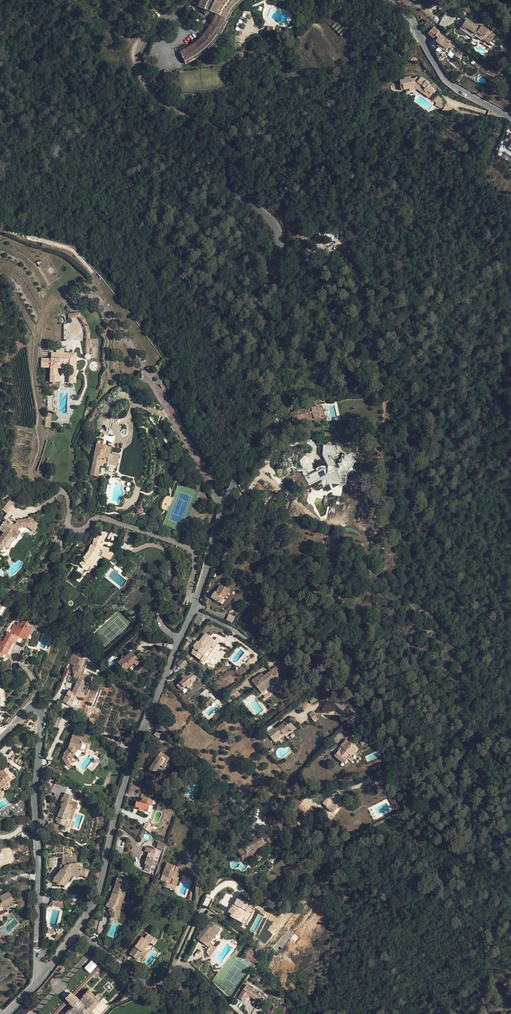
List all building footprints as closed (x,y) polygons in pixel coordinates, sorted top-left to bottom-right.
[(192,59),(198,53),(207,44),(218,31),(224,22),(232,9),(236,0),(203,0),(219,10),(213,22),(205,33),(195,43),(187,49),(192,59)] [(475,25),(467,19),(460,29),(473,38),(475,36),(482,40),(483,39),(489,44),(495,35),(481,26),(482,25),(477,21),(475,25)] [(449,52),(451,49),(452,49),(454,46),(438,36),(437,34),(439,32),(433,27),(428,33),(433,38),(434,38),(436,40),(435,42),(438,44),(437,45),(438,46),(438,47),(445,51),(446,50),(449,52)] [(400,80),(401,85),(402,84),(404,90),(409,88),(414,87),(430,98),(432,95),(431,94),(435,90),(428,85),(429,84),(429,83),(429,82),(428,82),(428,81),(427,81),(426,81),(421,77),(419,79),(416,77),(415,79),(413,78),(411,79),(411,76),(404,78),(404,79),(400,80)] [(436,94),(433,99),(437,103),(436,106),(439,107),(443,99),(442,98),(436,94)] [(452,108),(445,105),(442,111),(449,115),(452,108)] [(64,341),(65,323),(56,323),(56,342),(64,341)] [(51,367),(50,382),(59,382),(59,376),(56,376),(57,368),(70,368),(70,376),(76,377),(76,353),(64,353),(57,353),(51,353),(51,359),(41,359),(41,367),(51,367)] [(290,414),(292,421),(302,419),(303,421),(309,420),(309,418),(313,417),(313,418),(320,417),(318,406),(311,408),(311,407),(303,409),(303,408),(297,410),(297,411),(293,412),(293,413),(290,414)] [(346,481),(344,477),(348,471),(348,470),(348,467),(351,468),(354,463),(355,458),(355,457),(354,456),(354,455),(354,454),(353,454),(353,453),(349,454),(348,455),(348,456),(348,457),(347,457),(347,456),(347,455),(343,455),(342,455),(342,459),(343,459),(343,460),(340,460),(339,460),(339,463),(336,464),(332,457),(333,457),(334,459),(338,457),(337,455),(337,454),(336,454),(335,452),(339,450),(339,449),(338,447),(335,448),(334,446),(332,446),(332,444),(331,443),(327,443),(326,446),(324,445),(324,447),(323,454),(324,455),(325,455),(327,458),(327,459),(329,459),(329,466),(328,466),(328,469),(327,470),(327,468),(322,468),(317,470),(318,474),(323,471),(325,474),(326,473),(327,475),(322,477),(322,479),(320,480),(316,472),(309,475),(307,470),(299,469),(299,471),(302,472),(308,484),(304,486),(307,490),(311,488),(321,483),(322,487),(330,483),(333,482),(334,484),(338,482),(339,484),(346,481)] [(102,445),(97,444),(90,475),(97,476),(99,466),(107,468),(108,464),(110,454),(105,453),(107,446),(102,445)] [(287,454),(284,453),(283,464),(286,464),(292,461),(291,461),(290,462),(289,459),(295,456),(292,451),(287,454)] [(110,454),(108,464),(118,466),(120,456),(110,454)] [(294,467),(292,461),(286,464),(283,464),(283,475),(285,475),(290,473),(288,469),(294,467)] [(36,499),(25,497),(23,505),(34,507),(36,499)] [(18,505),(11,500),(3,511),(9,515),(9,516),(18,505)] [(9,516),(0,527),(0,529),(4,532),(0,538),(0,551),(4,554),(5,554),(6,553),(7,552),(8,551),(8,550),(8,549),(8,548),(6,547),(14,536),(16,537),(17,537),(18,536),(19,535),(20,533),(20,532),(20,531),(22,528),(28,527),(33,530),(30,534),(31,536),(32,536),(33,535),(34,535),(35,533),(35,532),(34,531),(39,525),(31,518),(15,521),(17,522),(14,525),(8,521),(11,517),(9,516)] [(111,561),(115,554),(110,552),(110,551),(110,550),(109,550),(109,549),(108,548),(107,548),(102,547),(104,538),(107,540),(111,531),(103,526),(98,535),(96,539),(94,538),(93,545),(92,544),(91,546),(90,547),(89,549),(88,552),(87,553),(85,555),(86,555),(84,557),(83,558),(76,572),(78,573),(83,575),(85,570),(88,571),(91,569),(91,564),(93,562),(95,560),(97,557),(101,556),(111,561)] [(123,541),(134,544),(136,536),(125,533),(123,541)] [(8,548),(16,537),(14,536),(6,547),(8,548)] [(93,562),(91,564),(91,569),(92,568),(94,565),(97,561),(99,559),(101,556),(97,557),(95,560),(93,562)] [(215,592),(214,592),(211,597),(219,602),(221,598),(223,599),(223,598),(229,590),(222,586),(221,587),(220,586),(215,592)] [(10,649),(8,648),(11,641),(16,643),(17,641),(19,643),(23,644),(30,629),(27,627),(29,623),(23,620),(21,624),(19,622),(16,626),(14,625),(11,630),(9,629),(3,642),(1,641),(0,642),(0,656),(2,657),(4,653),(7,655),(10,649)] [(215,640),(205,633),(199,642),(194,648),(193,650),(193,651),(191,653),(204,662),(221,640),(217,637),(215,640)] [(44,650),(46,652),(52,640),(50,639),(44,650)] [(122,659),(118,662),(125,671),(134,663),(138,659),(131,652),(125,657),(122,659)] [(77,658),(72,655),(68,663),(74,665),(77,658)] [(75,709),(82,699),(79,698),(82,692),(86,694),(90,683),(88,682),(90,677),(81,673),(84,667),(80,666),(83,660),(77,658),(74,665),(72,669),(73,669),(73,672),(74,673),(75,674),(74,676),(76,678),(76,679),(75,680),(76,681),(77,682),(72,692),(69,690),(67,693),(62,701),(75,709)] [(187,663),(182,658),(177,664),(182,669),(187,663)] [(276,667),(265,676),(262,678),(261,677),(259,679),(257,677),(252,681),(263,695),(277,685),(282,681),(283,680),(279,675),(278,676),(276,674),(280,671),(276,667)] [(185,675),(184,674),(181,676),(182,677),(183,679),(182,681),(177,685),(184,693),(194,684),(193,683),(191,681),(194,679),(195,677),(192,673),(191,674),(189,671),(185,675)] [(320,698),(318,694),(317,695),(309,700),(311,704),(320,698)] [(62,717),(61,716),(58,718),(57,717),(55,717),(51,727),(57,729),(62,717)] [(287,725),(285,722),(275,729),(274,728),(267,733),(274,741),(283,734),(282,732),(288,727),(291,730),(292,731),(296,728),(291,722),(287,725)] [(162,732),(157,729),(154,735),(159,738),(162,732)] [(68,766),(74,763),(77,761),(85,751),(86,752),(89,744),(81,742),(83,737),(76,735),(72,734),(70,742),(69,747),(64,753),(63,758),(68,766)] [(354,746),(346,739),(341,746),(343,748),(340,752),(338,751),(334,755),(344,764),(348,759),(346,757),(349,753),(348,753),(354,746)] [(357,749),(354,746),(348,753),(349,753),(351,755),(357,749)] [(170,758),(160,752),(158,755),(155,760),(145,774),(148,776),(147,777),(146,779),(150,781),(152,778),(156,781),(159,776),(155,773),(160,765),(163,767),(170,758)] [(195,770),(200,764),(194,760),(189,767),(195,770)] [(3,764),(1,767),(13,780),(16,777),(3,764)] [(6,781),(7,782),(9,780),(11,781),(11,782),(13,780),(1,767),(0,766),(0,787),(6,781)] [(6,781),(0,787),(0,791),(8,784),(7,782),(6,781)] [(327,800),(327,801),(328,802),(329,803),(326,807),(334,812),(338,807),(336,805),(341,801),(338,798),(340,797),(338,792),(331,794),(332,795),(327,799),(327,800)] [(57,823),(66,826),(69,818),(72,819),(75,811),(74,811),(77,803),(71,801),(73,796),(65,793),(63,797),(61,802),(63,802),(61,806),(62,807),(62,808),(61,808),(58,816),(57,816),(56,820),(58,821),(57,823)] [(139,809),(150,812),(153,801),(141,798),(140,802),(137,801),(135,807),(139,807),(139,809)] [(344,804),(341,801),(336,805),(338,807),(340,809),(344,804)] [(269,828),(275,830),(278,820),(273,818),(269,828)] [(151,829),(152,827),(146,823),(143,828),(152,834),(153,831),(151,829)] [(244,848),(243,844),(237,847),(240,853),(239,853),(241,856),(242,861),(248,860),(248,857),(255,853),(256,855),(261,853),(259,848),(265,844),(261,837),(258,839),(254,833),(250,835),(254,841),(250,843),(251,844),(252,846),(246,849),(245,849),(244,848)] [(273,839),(268,833),(264,837),(270,843),(274,839),(273,839)] [(166,843),(159,840),(158,842),(157,848),(164,851),(166,843)] [(65,886),(71,876),(71,874),(81,873),(81,875),(87,877),(89,870),(83,868),(83,863),(77,863),(77,857),(72,858),(72,855),(70,855),(70,846),(63,847),(57,848),(57,856),(63,856),(63,859),(63,864),(65,864),(65,867),(63,869),(62,868),(55,877),(54,882),(65,886)] [(146,847),(145,851),(148,852),(144,864),(146,864),(144,870),(149,872),(156,850),(146,847)] [(218,860),(220,862),(230,850),(228,848),(218,860)] [(188,850),(182,854),(186,860),(193,856),(188,850)] [(178,867),(167,863),(162,875),(159,874),(157,879),(165,882),(163,887),(170,889),(172,884),(176,886),(179,877),(178,877),(175,876),(177,872),(178,867)] [(118,878),(117,878),(114,887),(113,892),(109,902),(108,902),(106,906),(109,908),(108,911),(112,911),(116,913),(119,906),(117,905),(122,893),(125,894),(126,894),(128,887),(127,887),(128,880),(125,879),(126,876),(120,874),(118,878)] [(0,897),(0,898),(1,901),(0,902),(0,913),(1,912),(2,912),(3,912),(5,911),(5,910),(5,909),(5,908),(15,903),(9,892),(0,897)] [(116,913),(112,911),(111,916),(111,917),(119,919),(121,906),(125,894),(122,893),(117,905),(119,906),(116,913)] [(66,897),(55,895),(52,906),(64,908),(66,897)] [(229,912),(228,915),(237,920),(241,913),(243,908),(242,907),(243,904),(242,904),(244,900),(241,899),(241,898),(239,896),(234,905),(232,908),(231,908),(230,908),(228,912),(229,912)] [(210,911),(206,916),(211,920),(214,915),(210,911)] [(220,929),(210,921),(205,927),(202,931),(200,930),(199,932),(200,933),(196,938),(205,945),(208,940),(215,931),(217,933),(220,929)] [(210,942),(217,933),(215,931),(208,940),(210,942)] [(156,940),(145,932),(144,934),(140,932),(131,944),(135,947),(129,954),(137,960),(141,955),(145,949),(150,942),(153,944),(156,940)] [(212,944),(209,948),(208,949),(208,952),(208,955),(209,957),(217,947),(212,944)] [(84,968),(90,973),(97,966),(92,960),(84,968)] [(251,987),(246,985),(243,989),(238,997),(244,1001),(246,997),(247,997),(248,997),(249,997),(250,997),(250,996),(254,999),(253,1000),(254,1000),(258,1003),(257,1004),(261,1006),(267,997),(253,989),(251,987)] [(90,1010),(91,1012),(92,1011),(101,1002),(100,1001),(103,998),(98,993),(95,997),(94,996),(94,995),(89,990),(83,996),(84,996),(80,1000),(76,996),(75,997),(70,1002),(69,1003),(74,1007),(70,1011),(69,1010),(65,1013),(86,1013),(90,1010)] [(71,993),(66,998),(70,1002),(75,997),(71,993)] [(14,1013),(26,1013),(33,1007),(27,1001),(14,1013)]
